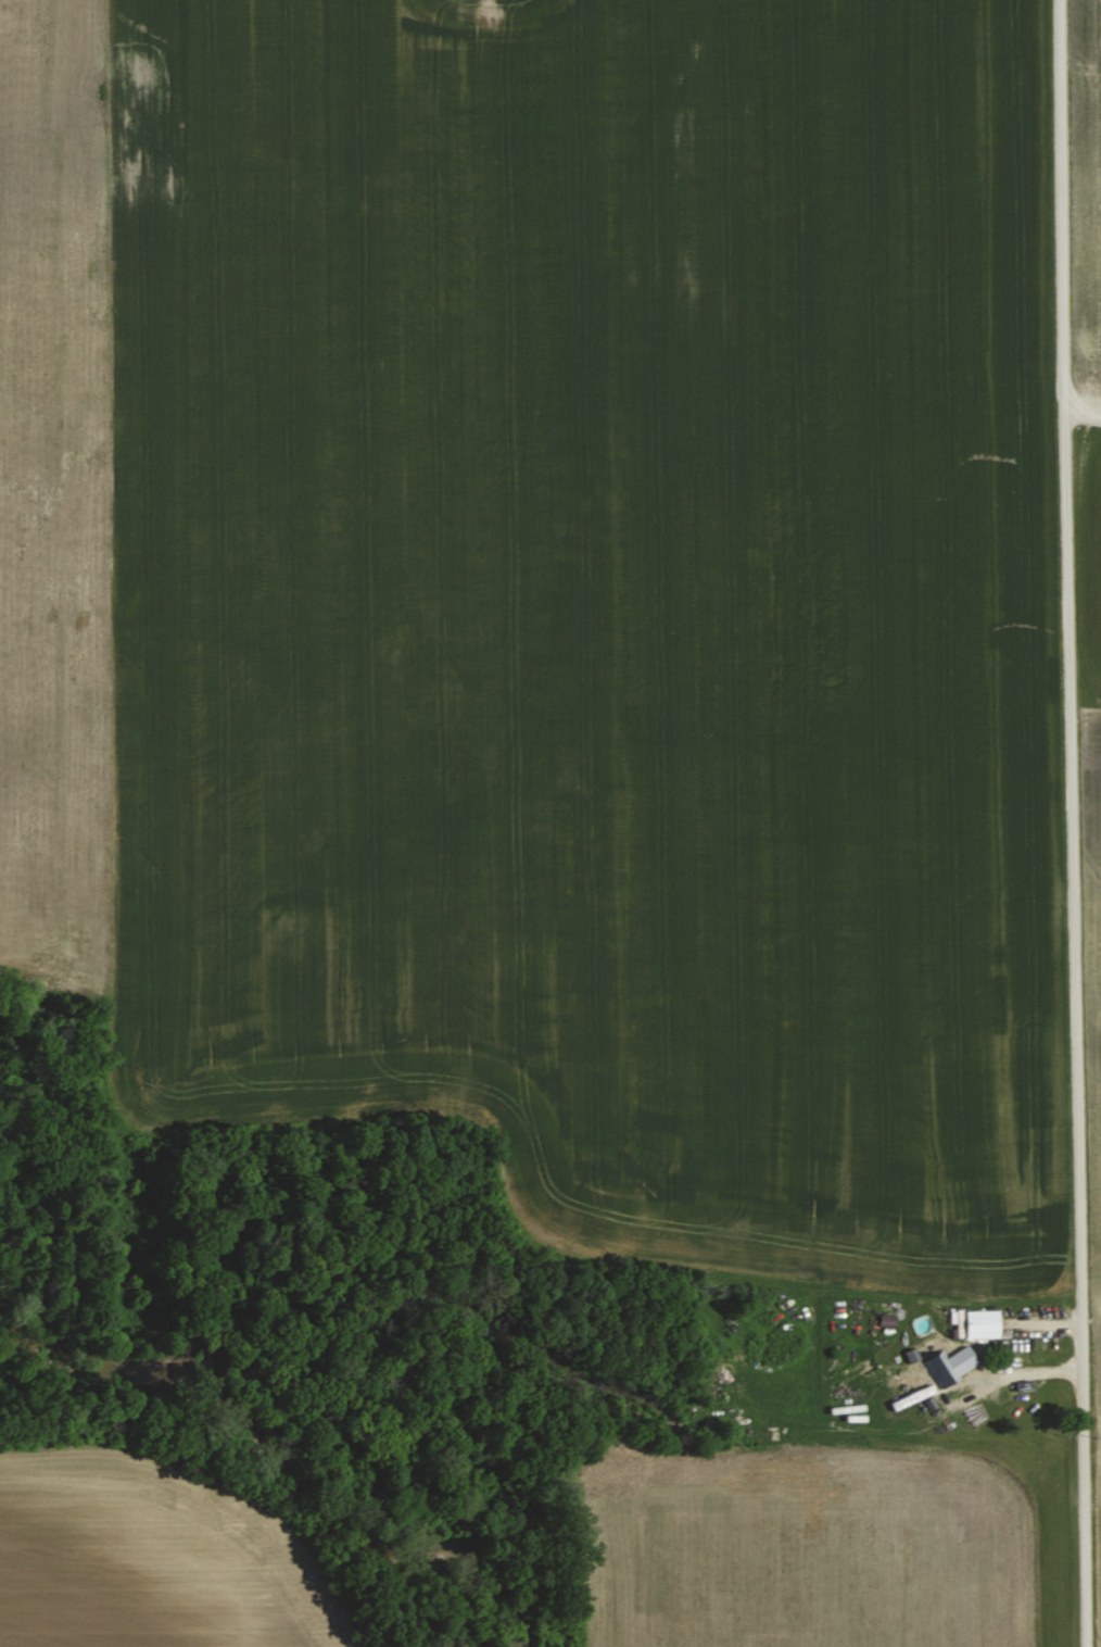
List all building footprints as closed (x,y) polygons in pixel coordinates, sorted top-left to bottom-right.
[(1003,1309),(969,1309),(969,1337),(1003,1337),(1003,1309)] [(922,1373),(925,1380),(944,1371),(945,1374),(959,1367),(949,1349),(935,1356),(939,1365),(922,1373)]
